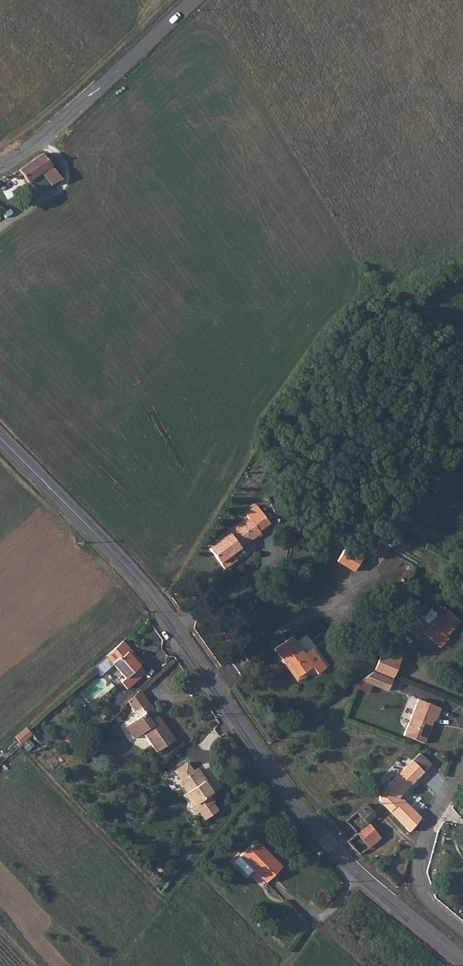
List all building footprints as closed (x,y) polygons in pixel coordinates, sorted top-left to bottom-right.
[(46,185),(57,178),(51,169),(49,169),(47,166),(49,165),(40,153),(20,168),(14,172),(16,176),(20,173),(25,181),(38,172),(46,185)] [(15,179),(4,186),(9,195),(21,187),(15,179)] [(236,560),(231,554),(249,541),(259,534),(258,532),(269,524),(256,506),(245,513),(250,520),(208,549),(222,569),(236,560)] [(344,547),(337,560),(341,563),(348,549),(344,547)] [(348,549),(341,563),(354,570),(361,556),(348,549)] [(281,565),(284,569),(291,564),(288,560),(281,565)] [(450,639),(448,636),(462,621),(447,608),(430,625),(424,620),(413,632),(420,638),(425,633),(442,647),(450,639)] [(291,637),(274,650),(284,664),(286,662),(298,677),(312,668),(317,674),(325,668),(312,650),(304,655),(291,637)] [(129,653),(132,650),(124,641),(107,655),(125,676),(122,680),(127,687),(145,672),(141,667),(129,653)] [(383,648),(380,655),(398,662),(401,655),(383,648)] [(144,664),(132,650),(129,653),(141,667),(144,664)] [(380,655),(373,671),(392,678),(398,662),(380,655)] [(371,673),(359,681),(385,692),(390,680),(371,673)] [(136,743),(145,736),(159,754),(176,740),(169,731),(137,693),(126,705),(134,714),(139,710),(145,717),(127,732),(136,743)] [(426,734),(428,734),(435,717),(438,717),(441,709),(438,708),(438,707),(416,699),(402,735),(416,740),(417,730),(422,732),(426,734)] [(17,738),(21,743),(32,733),(27,728),(17,738)] [(416,740),(424,743),(428,734),(426,734),(422,732),(417,730),(416,740)] [(395,800),(423,767),(412,757),(390,784),(379,795),(379,801),(408,834),(418,819),(402,800),(398,803),(395,800)] [(189,762),(177,770),(183,779),(182,780),(197,804),(193,807),(198,814),(201,811),(214,803),(216,802),(211,794),(214,793),(198,769),(195,771),(189,762)] [(214,803),(201,811),(206,819),(219,810),(214,803)] [(377,835),(385,827),(366,805),(346,822),(356,834),(346,842),(348,844),(353,849),(358,856),(379,838),(377,835)] [(257,870),(270,883),(286,866),(259,839),(236,862),(250,875),(257,870)]
